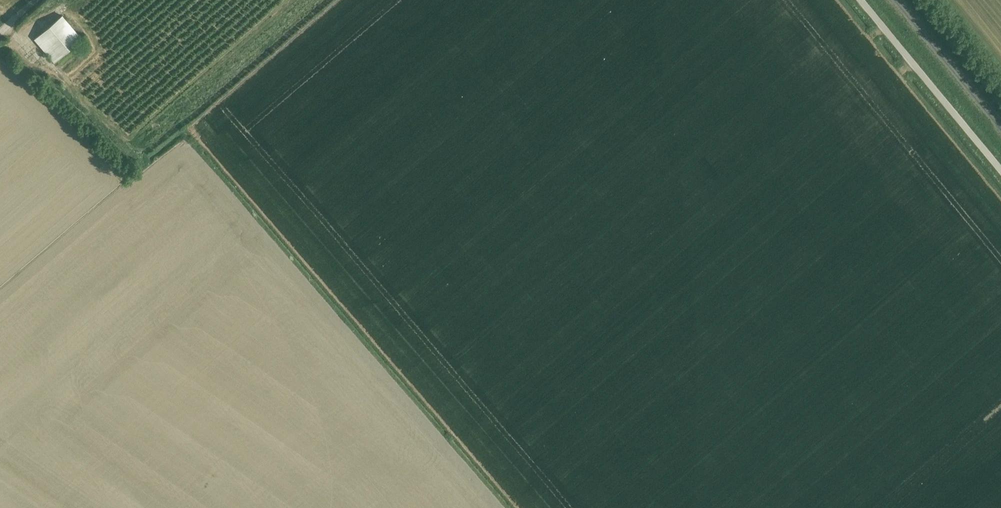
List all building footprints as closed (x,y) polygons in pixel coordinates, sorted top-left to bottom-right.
[(34,39),(54,63),(82,39),(62,16),(34,39)] [(82,41),(73,49),(76,52),(85,44),(82,41)]
